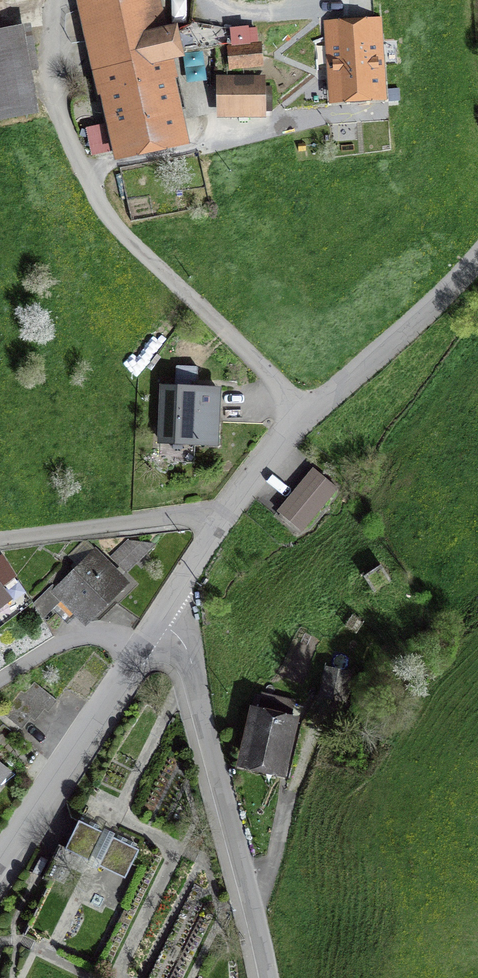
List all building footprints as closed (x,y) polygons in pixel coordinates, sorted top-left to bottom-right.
[(116,161),(195,144),(177,62),(191,59),(183,24),(169,27),(163,0),(81,0),(116,161)] [(375,24),(332,27),(336,96),(379,94),(375,24)] [(0,32),(0,109),(30,104),(21,49),(22,49),(18,28),(0,32)] [(259,45),(229,47),(231,67),(261,65),(259,45)] [(261,79),(225,79),(225,84),(215,84),(215,88),(216,89),(217,90),(218,91),(219,91),(225,91),(225,112),(261,112),(261,79)] [(215,444),(218,389),(163,387),(160,449),(195,451),(195,443),(215,444)] [(337,488),(313,468),(278,511),(302,531),(337,488)] [(126,570),(152,544),(128,543),(113,557),(126,570)] [(95,554),(58,591),(83,617),(106,594),(109,597),(123,583),(95,554)] [(349,674),(328,669),(322,694),(343,699),(349,674)] [(0,709),(0,712),(22,730),(31,718),(35,721),(44,709),(48,712),(58,701),(34,682),(25,693),(21,690),(12,702),(8,699),(0,709)] [(254,728),(246,761),(278,769),(294,703),(257,694),(253,711),(251,711),(247,726),(254,728)] [(12,778),(0,768),(0,791),(12,778)] [(139,849),(79,820),(65,849),(89,860),(96,847),(107,852),(113,850),(128,857),(130,864),(132,864),(139,849)]
